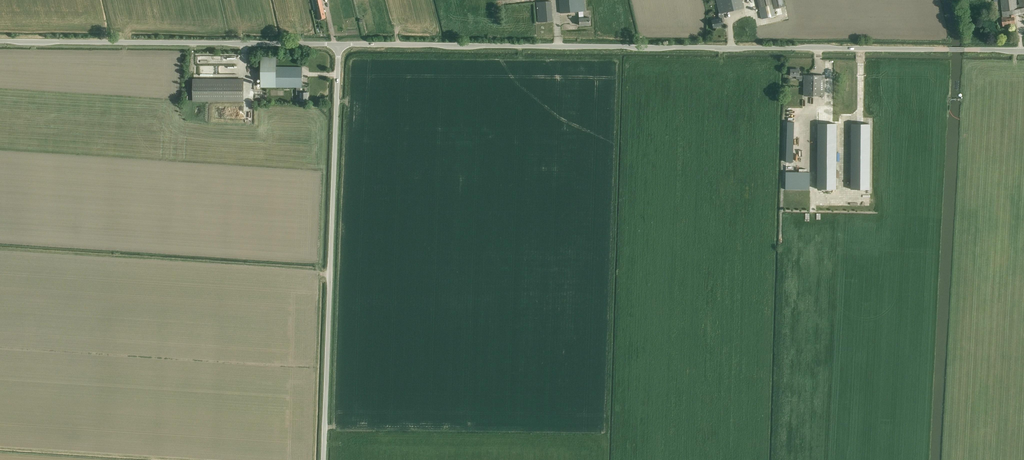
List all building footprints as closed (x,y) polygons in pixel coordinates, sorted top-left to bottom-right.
[(313,5),(314,10),(317,9),(318,14),(317,14),(318,20),(326,18),(322,0),(312,0),(313,5)] [(590,19),(590,18),(584,18),(583,11),(585,11),(584,0),(559,0),(560,13),(579,12),(579,18),(580,25),(590,24),(590,19)] [(742,3),(742,0),(716,0),(719,13),(718,14),(719,19),(712,21),(713,28),(723,25),(722,19),(724,19),(723,13),(744,8),(742,3)] [(752,8),(753,10),(759,9),(762,19),(775,16),(773,9),(776,8),(785,6),(783,0),(750,0),(752,8)] [(1002,11),(1013,9),(1017,9),(1020,8),(1023,7),(1023,0),(1018,0),(1019,4),(1016,5),(1016,0),(1000,0),(1002,11)] [(553,21),(552,16),(551,1),(536,2),(538,22),(553,21)] [(1003,17),(1002,17),(1003,21),(1003,26),(1008,26),(1008,24),(1016,23),(1015,18),(1015,16),(1015,15),(1013,15),(1009,15),(1010,18),(1007,18),(1007,16),(1003,17)] [(300,101),(302,101),(307,101),(307,92),(301,92),(301,87),(302,67),(276,67),(276,87),(296,87),(296,95),(300,95),(300,101)] [(824,96),(824,80),(824,75),(804,75),(804,76),(799,76),(799,69),(795,69),(795,68),(790,68),(790,76),(796,76),(796,79),(804,79),(804,96),(824,96)] [(243,101),(243,79),(193,78),(193,101),(243,101)] [(837,123),(838,107),(818,107),(817,123),(837,123)] [(794,122),(787,122),(786,162),(793,162),(794,122)] [(817,123),(817,189),(836,189),(837,123),(817,123)] [(849,124),(848,188),(869,188),(869,124),(849,124)] [(812,189),(812,172),(788,172),(787,189),(812,189)]
